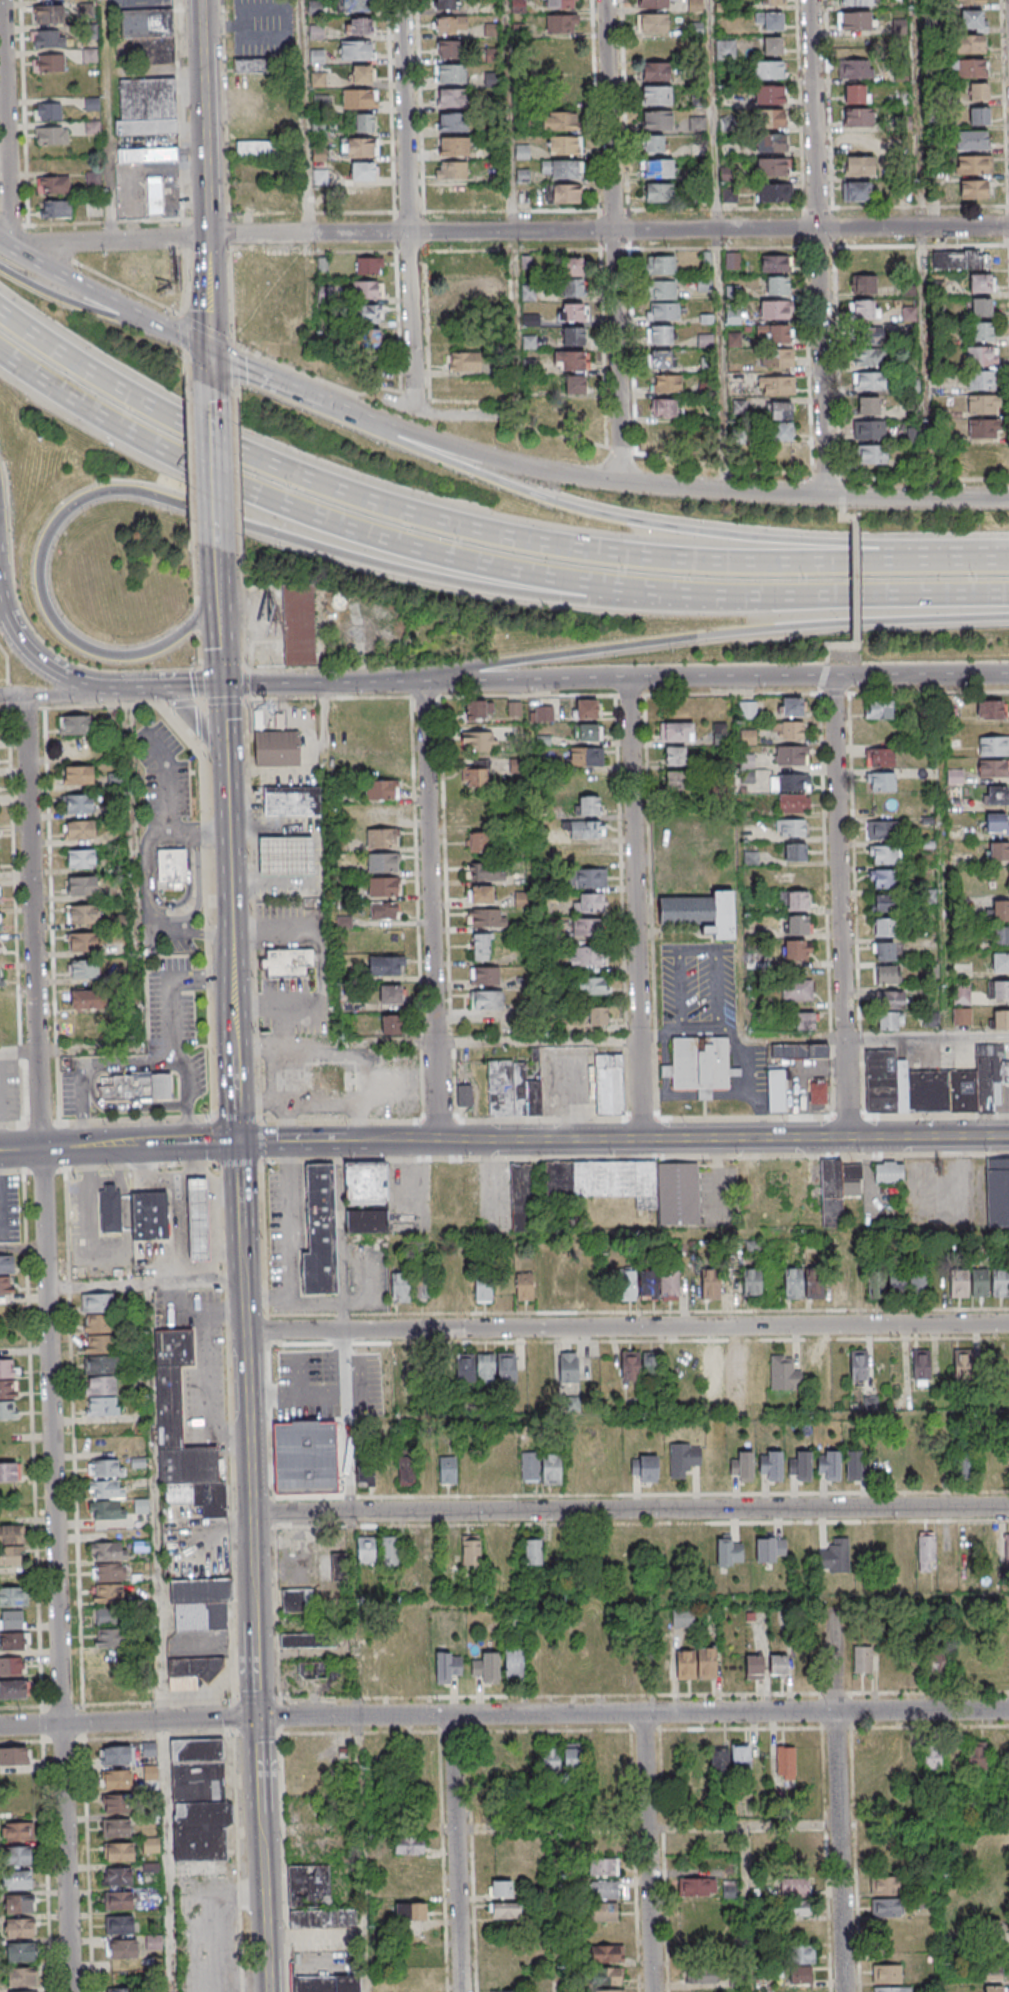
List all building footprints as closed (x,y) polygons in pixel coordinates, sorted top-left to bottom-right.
[(370,12),(370,0),(337,0),(337,12),(370,12)] [(436,9),(457,9),(457,0),(436,0),(436,9)] [(63,5),(34,5),(34,23),(63,23),(63,5)] [(174,64),(174,9),(121,9),(121,39),(132,39),(132,64),(174,64)] [(958,11),(958,31),(985,31),(985,11),(958,11)] [(782,12),(755,12),(755,23),(763,23),(763,31),(782,31),(782,12)] [(837,12),(837,30),(873,30),(873,12),(837,12)] [(668,14),(637,14),(637,33),(668,33),(668,14)] [(576,15),(546,15),(546,32),(576,32),(576,15)] [(467,17),(434,17),(434,33),(467,33),(467,17)] [(346,36),(373,36),(373,20),(346,20),(346,36)] [(65,29),(32,29),(32,47),(65,47),(65,29)] [(956,35),(956,54),(985,54),(985,35),(956,35)] [(782,38),(763,38),(763,55),(782,55),(782,38)] [(546,57),(574,57),(574,39),(546,39),(546,57)] [(669,39),(640,39),(640,56),(669,56),(669,39)] [(871,39),(841,39),(840,57),(870,57),(871,39)] [(458,41),(437,41),(437,58),(458,58),(458,41)] [(717,60),(735,59),(735,42),(716,42),(717,60)] [(373,60),(373,43),(340,43),(340,60),(373,60)] [(96,59),(96,49),(83,49),(83,59),(96,59)] [(33,72),(64,72),(64,54),(33,54),(33,72)] [(269,74),(269,58),(234,58),(234,74),(269,74)] [(949,71),(955,71),(955,78),(985,78),(985,59),(949,59),(949,71)] [(839,60),(839,78),(872,78),(872,60),(839,60)] [(642,62),(642,80),(669,80),(669,62),(642,62)] [(751,81),(783,81),(783,62),(751,62),(751,81)] [(466,65),(436,65),(436,84),(466,84),(466,65)] [(350,67),(350,84),(374,84),(374,67),(350,67)] [(176,78),(118,78),(118,134),(176,134),(176,78)] [(988,101),(988,83),(968,83),(968,101),(988,101)] [(845,84),(845,103),(869,103),(869,84),(845,84)] [(642,86),(642,104),(672,104),(672,86),(642,86)] [(754,87),(754,106),(784,106),(784,87),(754,87)] [(578,106),(578,88),(548,88),(548,106),(578,106)] [(343,89),(343,108),(376,108),(376,89),(343,89)] [(436,89),(436,106),(466,106),(466,89),(436,89)] [(99,110),(99,97),(85,97),(85,111),(99,110)] [(36,102),(36,120),(61,120),(61,102),(36,102)] [(969,107),(969,125),(990,125),(990,107),(969,107)] [(872,108),(843,108),(843,127),(872,127),(872,108)] [(672,130),(672,110),(643,110),(643,130),(672,130)] [(756,111),(756,128),(784,128),(784,111),(756,111)] [(543,130),(577,130),(577,112),(543,112),(543,130)] [(466,113),(439,113),(439,132),(466,132),(466,113)] [(374,132),(374,114),(355,114),(355,132),(374,132)] [(36,127),(36,145),(68,145),(68,127),(36,127)] [(987,150),(987,130),(956,130),(956,150),(987,150)] [(873,133),(841,132),(841,151),(873,151),(873,133)] [(664,135),(645,135),(645,152),(664,152),(664,135)] [(579,154),(579,136),(549,136),(549,154),(579,154)] [(757,136),(757,154),(785,154),(785,136),(757,136)] [(340,156),(377,156),(377,138),(340,138),(340,156)] [(469,138),(439,138),(439,156),(469,156),(469,138)] [(238,155),(275,155),(275,141),(238,141),(238,155)] [(178,147),(118,148),(118,162),(178,162),(178,147)] [(991,155),(955,155),(955,174),(991,174),(991,155)] [(844,156),(844,176),(874,176),(874,156),(844,156)] [(673,178),(673,159),(643,159),(643,178),(673,178)] [(787,178),(787,159),(757,159),(757,178),(787,178)] [(582,178),(582,160),(541,160),(541,178),(582,178)] [(351,180),(377,180),(377,162),(351,162),(351,180)] [(467,180),(467,162),(437,162),(437,180),(467,180)] [(327,184),(327,169),(314,169),(314,184),(327,184)] [(38,194),(69,194),(69,176),(38,176),(38,194)] [(162,216),(162,177),(147,177),(147,216),(162,216)] [(957,179),(957,198),(988,198),(988,180),(957,179)] [(842,182),(842,201),(870,201),(870,182),(842,182)] [(645,202),(672,202),(672,183),(645,183),(645,202)] [(579,203),(579,184),(550,184),(550,203),(579,203)] [(787,185),(757,185),(757,203),(787,203),(787,185)] [(437,204),(466,204),(466,186),(437,186),(437,204)] [(41,217),(71,217),(71,200),(41,200),(41,217)] [(933,269),(990,269),(990,251),(933,251),(933,269)] [(725,269),(740,269),(740,253),(725,253),(725,269)] [(648,256),(648,274),(675,274),(675,256),(648,256)] [(762,273),(790,273),(790,256),(762,256),(762,273)] [(356,257),(356,274),(383,274),(383,257),(356,257)] [(563,276),(582,276),(583,257),(563,257),(563,276)] [(875,275),(851,275),(851,293),(875,293),(875,275)] [(969,275),(969,292),(993,292),(993,275),(969,275)] [(790,296),(790,278),(766,278),(766,296),(790,296)] [(582,279),(562,279),(562,297),(582,297),(582,279)] [(472,280),(448,280),(448,299),(472,299),(472,280)] [(382,281),(353,281),(353,298),(382,298),(382,281)] [(675,281),(651,281),(651,299),(675,299),(675,281)] [(992,299),(970,299),(970,317),(992,317),(992,299)] [(850,318),(878,318),(878,300),(850,300),(850,318)] [(792,321),(792,302),(760,302),(760,321),(792,321)] [(587,303),(559,303),(559,321),(587,321),(587,303)] [(650,303),(650,321),(680,321),(680,303),(650,303)] [(381,305),(358,305),(358,322),(381,322),(381,305)] [(726,310),(726,324),(740,323),(739,309),(726,310)] [(969,341),(993,341),(993,323),(969,323),(969,341)] [(584,327),(562,327),(562,345),(584,345),(584,327)] [(673,345),(673,327),(647,327),(647,345),(673,345)] [(757,327),(757,343),(790,343),(790,327),(757,327)] [(876,341),(876,327),(855,327),(855,341),(876,341)] [(358,329),(358,350),(380,351),(380,329),(358,329)] [(854,366),(884,366),(884,348),(854,348),(854,366)] [(998,366),(998,348),(965,348),(965,366),(998,366)] [(762,350),(762,367),(792,367),(792,350),(762,350)] [(554,351),(554,370),(587,370),(587,351),(554,351)] [(648,351),(648,369),(672,369),(672,351),(648,351)] [(449,353),(449,373),(480,373),(480,353),(449,353)] [(884,372),(855,372),(855,390),(884,390),(884,372)] [(995,373),(968,373),(968,390),(995,390),(995,373)] [(585,376),(565,376),(565,393),(585,393),(585,376)] [(681,392),(681,376),(653,376),(653,392),(681,392)] [(758,396),(794,396),(794,378),(758,378),(758,396)] [(858,396),(858,414),(879,414),(879,396),(858,396)] [(966,414),(999,414),(999,396),(966,396),(966,414)] [(676,400),(651,400),(651,418),(676,418),(676,400)] [(791,422),(792,404),(763,403),(762,442),(792,442),(792,422),(791,422)] [(853,420),(853,439),(884,439),(884,420),(853,420)] [(1000,420),(968,420),(968,438),(1000,438),(1000,420)] [(677,425),(651,425),(651,443),(677,443),(677,425)] [(886,445),(856,445),(856,465),(886,465),(886,445)] [(284,666),(314,666),(313,586),(284,586),(284,666)] [(576,718),(597,718),(597,699),(576,699),(576,718)] [(780,717),(802,717),(802,699),(780,699),(780,717)] [(1002,700),(977,700),(977,719),(1002,719),(1002,700)] [(864,719),(893,719),(893,701),(864,701),(864,719)] [(493,702),(464,702),(464,719),(493,719),(493,702)] [(739,719),(755,719),(755,702),(739,702),(739,719)] [(510,715),(519,716),(520,704),(510,703),(510,715)] [(536,707),(536,721),(552,721),(552,707),(536,707)] [(62,716),(92,715),(92,734),(62,735),(62,716)] [(803,722),(773,722),(773,740),(803,740),(803,722)] [(600,723),(574,723),(574,741),(600,741),(600,723)] [(692,723),(661,723),(661,742),(692,742),(692,723)] [(714,724),(714,741),(725,741),(725,724),(714,724)] [(894,724),(865,724),(865,743),(894,743),(894,724)] [(300,767),(300,732),(255,732),(255,767),(300,767)] [(461,733),(461,752),(497,752),(497,733),(461,733)] [(978,737),(978,755),(1008,755),(1008,737),(978,737)] [(807,746),(774,746),(774,765),(807,765),(807,746)] [(603,765),(603,747),(569,747),(569,765),(603,765)] [(664,747),(664,766),(684,766),(684,747),(664,747)] [(894,766),(894,748),(865,748),(865,766),(894,766)] [(370,754),(370,772),(393,772),(393,754),(370,754)] [(978,776),(1008,776),(1008,760),(978,760),(978,776)] [(65,765),(95,764),(95,784),(65,784),(65,765)] [(461,768),(461,788),(488,788),(488,768),(461,768)] [(685,771),(665,771),(665,791),(685,791),(685,771)] [(895,791),(895,772),(867,772),(867,791),(895,791)] [(109,788),(121,788),(121,775),(109,774),(109,788)] [(809,791),(809,774),(769,774),(769,791),(809,791)] [(365,800),(396,800),(396,780),(365,780),(365,800)] [(266,815),(266,786),(321,785),(322,814),(266,815)] [(986,786),(986,805),(1008,805),(1008,786),(986,786)] [(65,794),(95,793),(95,813),(65,813),(65,794)] [(809,813),(809,795),(779,795),(779,813),(809,813)] [(600,796),(579,796),(579,815),(600,815),(600,796)] [(473,799),(469,816),(486,819),(490,803),(473,799)] [(1008,833),(1008,813),(985,813),(985,833),(1008,833)] [(66,819),(96,819),(97,838),(66,839),(66,819)] [(807,819),(776,819),(776,836),(807,836),(807,819)] [(604,821),(570,821),(570,838),(604,838),(604,821)] [(897,839),(897,821),(867,821),(867,839),(897,839)] [(367,849),(397,849),(397,830),(367,830),(367,849)] [(467,833),(467,852),(488,852),(488,833),(467,833)] [(260,836),(261,875),(315,874),(314,835),(260,836)] [(985,842),(985,860),(1008,860),(1008,842),(985,842)] [(806,843),(785,843),(785,861),(806,861),(806,843)] [(899,846),(869,846),(869,863),(899,863),(899,846)] [(97,848),(97,868),(71,868),(70,849),(97,848)] [(160,849),(161,882),(176,881),(176,889),(185,889),(184,882),(189,882),(188,848),(160,849)] [(399,854),(367,854),(367,873),(399,873),(399,854)] [(466,863),(466,880),(502,880),(502,863),(466,863)] [(565,887),(606,887),(606,869),(565,869),(565,887)] [(870,870),(870,888),(898,888),(898,870),(870,870)] [(69,875),(99,874),(100,894),(70,895),(69,875)] [(368,878),(368,897),(400,897),(400,878),(368,878)] [(494,886),(467,886),(468,903),(494,903),(494,886)] [(702,923),(702,934),(715,934),(715,939),(734,939),(734,890),(711,890),(711,897),(660,897),(660,923),(702,923)] [(807,910),(807,891),(785,891),(785,910),(807,910)] [(895,911),(895,894),(874,894),(874,911),(895,911)] [(573,912),(605,912),(605,895),(573,895),(573,912)] [(987,900),(987,921),(1008,921),(1008,900),(987,900)] [(397,920),(397,902),(370,902),(370,920),(397,920)] [(69,904),(99,904),(100,923),(69,924),(69,904)] [(467,909),(467,926),(506,926),(506,909),(467,909)] [(809,935),(809,916),(787,916),(787,935),(809,935)] [(895,918),(875,918),(875,936),(895,936),(895,918)] [(604,920),(571,920),(571,938),(604,938),(604,920)] [(991,926),(991,944),(1008,944),(1008,926),(991,926)] [(70,932),(100,931),(101,951),(70,951),(70,932)] [(490,960),(490,933),(473,933),(473,960),(490,960)] [(811,941),(783,941),(783,959),(811,959),(811,941)] [(894,943),(874,943),(874,960),(894,960),(894,943)] [(309,976),(309,969),(315,969),(315,947),(267,949),(267,957),(261,957),(261,970),(267,970),(267,978),(300,977),(300,976),(309,976)] [(608,966),(608,948),(571,948),(571,966),(608,966)] [(1008,972),(1008,953),(990,953),(990,972),(1008,972)] [(369,956),(369,975),(404,975),(404,956),(369,956)] [(71,959),(101,958),(102,978),(72,978),(71,959)] [(897,966),(876,966),(876,984),(897,984),(897,966)] [(500,967),(469,967),(469,984),(500,984),(500,967)] [(577,978),(577,995),(606,995),(606,978),(577,978)] [(812,980),(782,980),(782,1002),(812,1002),(812,980)] [(987,999),(1008,999),(1008,980),(987,980),(987,999)] [(970,981),(953,981),(953,1004),(970,1004),(970,981)] [(403,985),(379,985),(379,1005),(403,1005),(403,985)] [(74,989),(108,988),(109,1008),(74,1008),(74,989)] [(503,991),(472,991),(472,1008),(503,1008),(503,991)] [(904,991),(876,991),(876,1009),(904,1009),(904,991)] [(588,1007),(588,1026),(606,1026),(606,1007),(588,1007)] [(969,1009),(954,1009),(954,1024),(969,1023),(969,1009)] [(993,1029),(1008,1029),(1008,1010),(993,1010),(993,1029)] [(815,1012),(796,1012),(796,1030),(815,1030),(815,1012)] [(903,1030),(903,1012),(876,1012),(876,1030),(903,1030)] [(402,1016),(381,1016),(381,1035),(402,1035),(402,1016)] [(729,1037),(672,1037),(672,1065),(661,1065),(661,1076),(672,1076),(672,1089),(697,1089),(697,1100),(712,1100),(712,1088),(729,1088),(729,1037)] [(829,1044),(771,1044),(771,1059),(829,1059),(829,1044)] [(995,1112),(995,1105),(1008,1105),(1008,1060),(1003,1060),(1003,1047),(976,1047),(977,1070),(908,1070),(908,1060),(897,1060),(897,1050),(866,1050),(866,1114),(995,1112)] [(596,1115),(624,1114),(623,1054),(596,1054),(596,1115)] [(488,1116),(542,1116),(542,1077),(526,1077),(526,1060),(488,1060),(488,1116)] [(785,1112),(785,1069),(767,1069),(767,1112),(785,1112)] [(114,1075),(173,1073),(173,1096),(143,1097),(143,1101),(132,1102),(131,1099),(106,1100),(103,1097),(102,1078),(115,1078),(114,1075)] [(809,1104),(826,1104),(826,1081),(809,1081),(809,1104)] [(457,1106),(472,1106),(472,1084),(457,1084),(457,1106)] [(954,1158),(938,1158),(938,1173),(954,1173),(954,1158)] [(985,1158),(986,1227),(1008,1227),(1008,1158),(985,1158)] [(843,1159),(820,1159),(821,1228),(843,1227),(843,1196),(861,1196),(860,1165),(843,1165),(843,1159)] [(548,1161),(548,1196),(636,1196),(636,1210),(657,1210),(657,1225),(699,1225),(699,1162),(548,1161)] [(345,1204),(387,1204),(387,1162),(345,1162),(345,1204)] [(532,1163),(511,1163),(512,1231),(533,1231),(532,1163)] [(903,1163),(874,1163),(874,1183),(903,1183),(903,1163)] [(309,1166),(311,1252),(304,1252),(305,1293),(337,1292),(334,1165),(309,1166)] [(192,1260),(212,1260),(209,1177),(189,1177),(192,1260)] [(102,1191),(103,1232),(123,1232),(122,1190),(118,1190),(118,1184),(107,1184),(107,1191),(102,1191)] [(170,1239),(169,1191),(134,1192),(136,1240),(170,1239)] [(388,1232),(388,1210),(347,1210),(347,1232),(388,1232)] [(13,1294),(13,1261),(0,1261),(0,1294),(13,1294)] [(808,1268),(826,1267),(827,1299),(808,1300),(808,1268)] [(974,1268),(992,1267),(993,1297),(975,1297),(974,1268)] [(574,1268),(557,1268),(557,1300),(574,1300),(574,1268)] [(745,1268),(764,1268),(765,1300),(746,1300),(745,1268)] [(786,1268),(805,1268),(805,1300),(787,1300),(786,1268)] [(953,1268),(971,1268),(972,1298),(954,1298),(953,1268)] [(995,1268),(1008,1268),(1008,1297),(995,1298),(995,1268)] [(577,1299),(595,1299),(595,1269),(577,1269),(577,1299)] [(662,1269),(681,1269),(682,1301),(663,1301),(662,1269)] [(703,1269),(722,1269),(722,1300),(704,1301),(703,1269)] [(723,1299),(740,1299),(740,1269),(723,1269),(723,1299)] [(620,1270),(638,1270),(639,1302),(621,1302),(620,1270)] [(642,1270),(660,1270),(661,1302),(642,1302),(642,1270)] [(828,1271),(828,1299),(843,1299),(843,1271),(828,1271)] [(409,1302),(409,1272),(392,1272),(392,1302),(409,1302)] [(533,1300),(533,1272),(516,1272),(516,1300),(533,1300)] [(910,1298),(926,1298),(926,1273),(910,1273),(910,1298)] [(475,1276),(475,1302),(493,1302),(493,1276),(475,1276)] [(905,1296),(905,1276),(889,1276),(889,1296),(905,1296)] [(884,1298),(884,1277),(867,1277),(867,1298),(884,1298)] [(414,1278),(414,1300),(430,1300),(430,1278),(414,1278)] [(84,1294),(115,1293),(116,1311),(85,1313),(84,1294)] [(89,1315),(116,1314),(116,1332),(89,1334),(89,1315)] [(157,1330),(163,1484),(221,1481),(220,1447),(185,1448),(182,1366),(197,1365),(196,1328),(157,1330)] [(90,1336),(117,1335),(117,1353),(90,1354),(90,1336)] [(869,1349),(850,1350),(851,1381),(870,1381),(869,1349)] [(930,1349),(913,1349),(913,1386),(930,1386),(930,1349)] [(982,1373),(982,1349),(954,1349),(954,1373),(982,1373)] [(640,1351),(622,1351),(622,1382),(640,1382),(640,1351)] [(724,1351),(705,1351),(705,1381),(724,1381),(724,1351)] [(659,1381),(659,1352),(642,1352),(642,1381),(659,1381)] [(726,1352),(726,1377),(743,1377),(743,1352),(726,1352)] [(495,1384),(495,1353),(477,1353),(477,1384),(495,1384)] [(516,1383),(516,1353),(497,1353),(497,1383),(516,1383)] [(578,1383),(577,1353),(559,1353),(559,1383),(578,1383)] [(456,1385),(475,1385),(475,1355),(456,1355),(456,1385)] [(771,1389),(801,1389),(801,1369),(793,1369),(793,1355),(771,1355),(771,1389)] [(85,1357),(119,1356),(119,1374),(85,1376),(85,1357)] [(16,1377),(0,1378),(0,1360),(15,1359),(16,1377)] [(91,1377),(118,1376),(119,1394),(91,1395),(91,1377)] [(17,1399),(0,1400),(0,1381),(16,1380),(17,1399)] [(91,1398),(116,1397),(117,1406),(121,1406),(122,1415),(92,1416),(91,1398)] [(18,1419),(0,1420),(0,1402),(17,1401),(18,1419)] [(342,1494),(339,1422),(276,1424),(278,1496),(342,1494)] [(690,1466),(701,1466),(701,1443),(669,1443),(669,1477),(690,1477),(690,1466)] [(811,1480),(811,1450),(796,1450),(796,1459),(788,1459),(788,1480),(811,1480)] [(846,1480),(867,1480),(867,1450),(846,1450),(846,1480)] [(753,1481),(753,1451),(739,1451),(739,1460),(730,1460),(730,1481),(753,1481)] [(782,1451),(760,1451),(760,1480),(782,1480),(782,1451)] [(818,1451),(818,1480),(840,1480),(840,1451),(818,1451)] [(521,1452),(521,1481),(538,1481),(538,1452),(521,1452)] [(974,1452),(957,1452),(957,1478),(974,1478),(974,1452)] [(560,1454),(543,1454),(543,1485),(560,1485),(560,1454)] [(398,1456),(398,1486),(414,1486),(414,1456),(398,1456)] [(658,1481),(658,1456),(631,1456),(631,1481),(658,1481)] [(374,1457),(357,1457),(357,1486),(374,1486),(374,1457)] [(94,1460),(120,1459),(120,1468),(126,1467),(126,1478),(95,1479),(95,1475),(91,1475),(90,1464),(94,1464),(94,1460)] [(439,1459),(439,1486),(456,1486),(456,1459),(439,1459)] [(19,1480),(0,1481),(0,1463),(18,1462),(19,1480)] [(91,1481),(121,1480),(121,1489),(127,1488),(127,1499),(96,1500),(96,1491),(92,1492),(91,1481)] [(92,1502),(121,1501),(122,1510),(127,1509),(127,1520),(96,1521),(96,1513),(92,1513),(92,1502)] [(25,1544),(0,1545),(0,1527),(24,1526),(25,1544)] [(794,1559),(810,1559),(810,1533),(794,1533),(794,1559)] [(918,1533),(918,1572),(935,1571),(935,1533),(918,1533)] [(525,1564),(541,1564),(541,1535),(525,1535),(525,1564)] [(357,1537),(357,1564),(375,1564),(375,1537),(357,1537)] [(381,1566),(398,1566),(398,1537),(381,1537),(381,1566)] [(461,1537),(461,1566),(479,1566),(479,1537),(461,1537)] [(785,1537),(756,1537),(756,1562),(775,1562),(775,1554),(785,1554),(785,1537)] [(718,1566),(742,1566),(742,1538),(718,1538),(718,1566)] [(848,1538),(829,1538),(829,1549),(818,1549),(818,1572),(848,1572),(848,1538)] [(90,1543),(90,1561),(126,1561),(126,1543),(90,1543)] [(329,1554),(316,1557),(320,1581),(334,1579),(329,1554)] [(126,1564),(93,1564),(93,1581),(126,1581),(126,1564)] [(226,1601),(233,1600),(232,1578),(172,1579),(173,1632),(227,1630),(226,1601)] [(93,1602),(124,1602),(124,1584),(93,1584),(93,1602)] [(27,1606),(27,1588),(0,1588),(0,1606),(27,1606)] [(282,1590),(282,1610),(312,1610),(312,1590),(282,1590)] [(124,1625),(124,1608),(94,1608),(94,1625),(124,1625)] [(694,1627),(694,1610),(672,1610),(672,1627),(694,1627)] [(23,1630),(23,1611),(0,1611),(0,1630),(23,1630)] [(124,1628),(96,1628),(96,1647),(124,1647),(124,1628)] [(25,1650),(25,1633),(0,1633),(0,1650),(25,1650)] [(335,1648),(335,1634),(280,1634),(280,1648),(335,1648)] [(522,1647),(505,1647),(505,1677),(522,1677),(522,1647)] [(853,1647),(853,1675),(872,1675),(872,1647),(853,1647)] [(716,1649),(676,1650),(677,1680),(716,1679),(716,1649)] [(126,1652),(94,1652),(94,1672),(126,1672),(126,1652)] [(437,1683),(451,1683),(451,1673),(461,1673),(461,1652),(437,1652),(437,1683)] [(482,1661),(472,1661),(472,1674),(482,1674),(482,1682),(499,1682),(499,1652),(482,1652),(482,1661)] [(672,1679),(672,1653),(652,1653),(652,1679),(672,1679)] [(944,1653),(926,1653),(926,1676),(944,1676),(944,1653)] [(787,1676),(787,1656),(746,1656),(746,1680),(766,1680),(766,1676),(787,1676)] [(0,1657),(0,1675),(24,1675),(24,1657),(0,1657)] [(197,1690),(197,1678),(224,1678),(224,1658),(168,1658),(168,1690),(197,1690)] [(326,1663),(299,1663),(299,1679),(326,1679),(326,1663)] [(26,1699),(26,1680),(0,1680),(0,1699),(26,1699)] [(95,1699),(119,1699),(119,1680),(95,1680),(95,1699)] [(223,1739),(172,1740),(174,1862),(227,1861),(226,1825),(233,1824),(233,1802),(224,1803),(223,1739)] [(143,1742),(143,1756),(156,1756),(156,1742),(143,1742)] [(987,1743),(963,1743),(963,1766),(987,1766),(987,1743)] [(542,1746),(542,1768),(560,1768),(559,1745),(542,1746)] [(582,1770),(582,1745),(562,1745),(562,1770),(582,1770)] [(705,1770),(705,1745),(687,1745),(687,1770),(705,1770)] [(750,1745),(732,1745),(732,1774),(750,1774),(750,1745)] [(105,1747),(131,1746),(132,1764),(105,1766),(105,1747)] [(729,1746),(710,1746),(710,1777),(729,1777),(729,1746)] [(27,1766),(27,1747),(0,1747),(0,1766),(27,1766)] [(795,1747),(776,1747),(776,1779),(795,1779),(795,1747)] [(924,1772),(941,1772),(941,1747),(924,1747),(924,1772)] [(145,1769),(145,1785),(156,1785),(156,1769),(145,1769)] [(105,1771),(132,1770),(133,1789),(106,1790),(105,1771)] [(107,1795),(134,1794),(135,1813),(108,1814),(107,1795)] [(749,1794),(738,1797),(741,1808),(752,1805),(749,1794)] [(105,1819),(131,1818),(132,1837),(105,1838),(105,1819)] [(8,1823),(35,1823),(36,1842),(9,1842),(8,1823)] [(807,1854),(807,1834),(785,1834),(785,1854),(807,1854)] [(597,1846),(615,1848),(617,1838),(599,1835),(597,1846)] [(394,1836),(394,1854),(424,1854),(424,1836),(394,1836)] [(108,1844),(135,1843),(136,1862),(109,1863),(108,1844)] [(6,1847),(32,1847),(33,1866),(6,1866),(6,1847)] [(618,1876),(618,1859),(590,1859),(590,1876),(618,1876)] [(106,1868),(133,1868),(134,1887),(107,1887),(106,1868)] [(291,1905),(324,1905),(324,1869),(291,1869),(291,1905)] [(6,1871),(33,1871),(33,1890),(6,1890),(6,1871)] [(789,1917),(809,1917),(808,1877),(788,1878),(789,1917)] [(900,1895),(900,1878),(870,1878),(870,1896),(900,1895)] [(678,1897),(716,1897),(716,1879),(678,1879),(678,1897)] [(491,1880),(491,1898),(512,1898),(512,1880),(491,1880)] [(618,1898),(618,1880),(593,1880),(593,1898),(618,1898)] [(738,1898),(738,1881),(723,1881),(723,1898),(738,1898)] [(108,1892),(135,1892),(135,1911),(108,1911),(108,1892)] [(7,1895),(34,1895),(35,1914),(8,1914),(7,1895)] [(902,1900),(870,1900),(870,1918),(902,1918),(902,1900)] [(426,1903),(396,1903),(396,1920),(426,1920),(426,1903)] [(491,1903),(491,1920),(521,1920),(521,1903),(491,1903)] [(617,1903),(593,1903),(593,1921),(617,1921),(617,1903)] [(353,1928),(354,1915),(291,1914),(290,1927),(353,1928)] [(107,1917),(134,1916),(135,1935),(108,1936),(107,1917)] [(8,1919),(35,1919),(35,1938),(8,1938),(8,1919)] [(112,1941),(139,1940),(139,1959),(112,1960),(112,1941)] [(9,1943),(36,1943),(36,1962),(9,1962),(9,1943)] [(623,1962),(623,1945),(601,1945),(601,1962),(623,1962)] [(815,1947),(789,1946),(788,1963),(790,1963),(789,1984),(813,1985),(813,1966),(815,1966),(815,1947)] [(876,1966),(903,1965),(903,1984),(876,1985),(876,1966)] [(1001,1980),(1001,1966),(982,1966),(982,1980),(1001,1980)] [(10,1968),(37,1968),(37,1987),(10,1987),(10,1968)] [(620,1968),(593,1968),(593,1985),(620,1985),(620,1968)] [(686,1984),(717,1984),(717,1969),(686,1969),(686,1984)] [(360,1976),(292,1977),(293,1991),(361,1991),(360,1976)]
